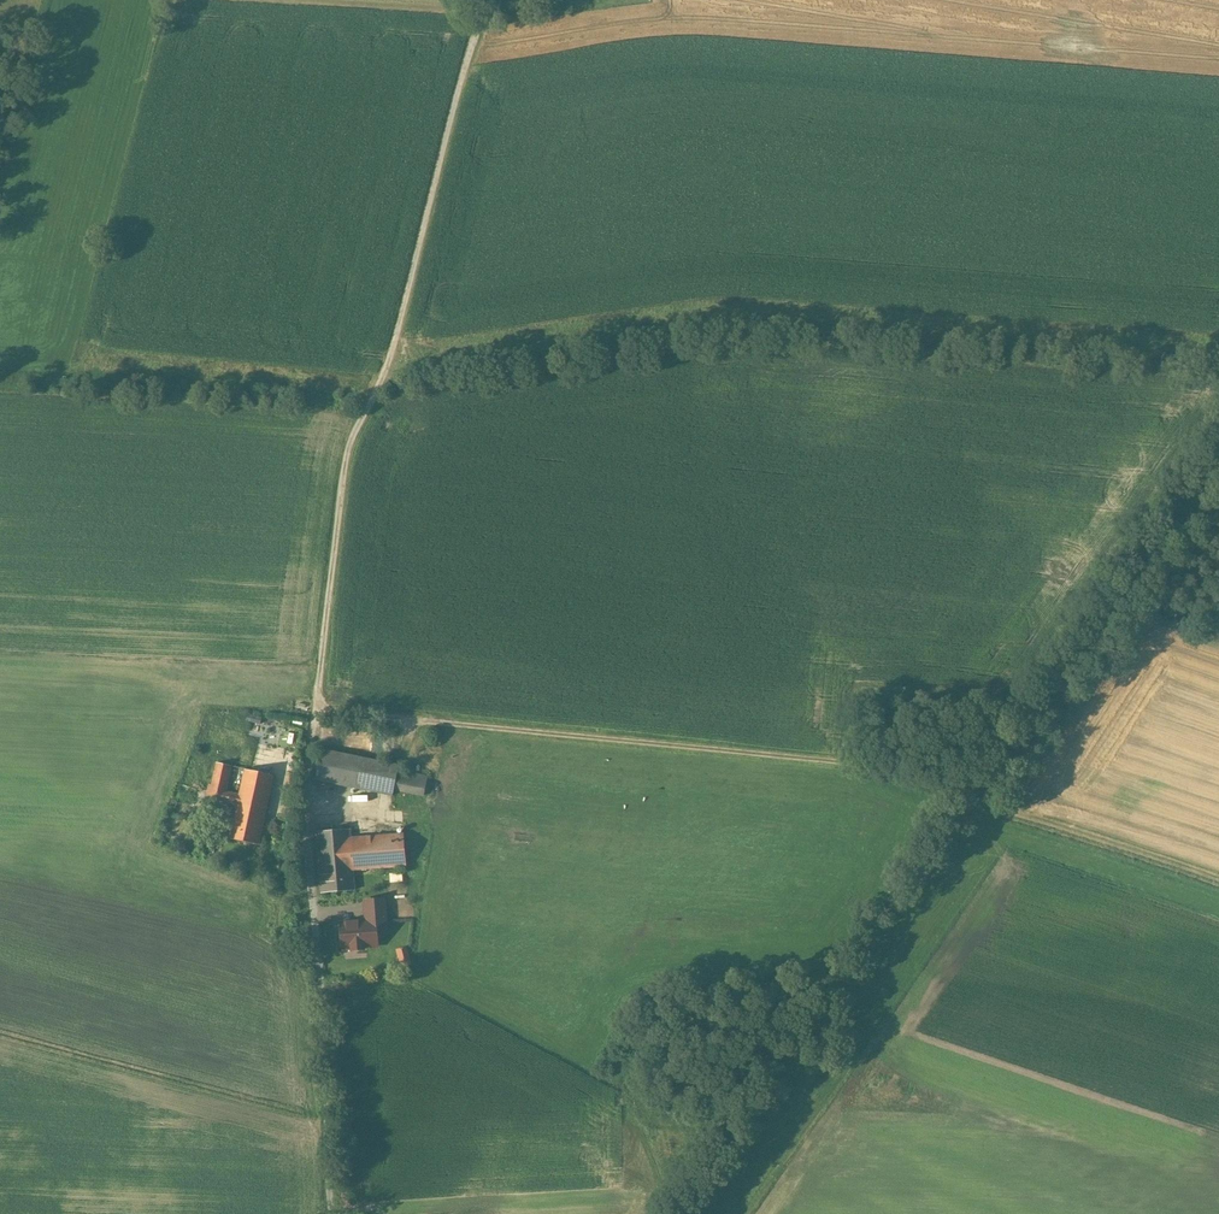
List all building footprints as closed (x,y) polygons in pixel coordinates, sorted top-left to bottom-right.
[(247,720),(261,723),(263,717),(248,714),(247,720)] [(306,731),(271,724),(267,745),(301,753),(306,731)] [(399,766),(322,750),(316,780),(393,795),(399,766)] [(218,763),(213,785),(210,784),(207,799),(223,802),(223,801),(225,792),(231,766),(218,763)] [(274,776),(246,770),(240,796),(238,804),(230,839),(259,845),(274,776)] [(302,773),(292,771),(287,798),(296,800),(302,773)] [(428,777),(399,771),(395,789),(424,795),(428,777)] [(240,796),(225,792),(223,801),(238,804),(240,796)] [(350,830),(317,832),(322,893),(355,890),(353,869),(351,839),(350,830)] [(404,835),(351,839),(353,869),(406,865),(404,835)] [(402,874),(390,875),(391,882),(403,881),(402,874)] [(385,900),(365,901),(367,920),(376,919),(376,922),(386,921),(385,900)] [(359,922),(341,923),(343,948),(352,948),(352,950),(364,949),(364,947),(378,946),(376,922),(376,919),(367,920),(358,921),(359,922)] [(408,946),(398,949),(402,965),(412,962),(408,946)]
